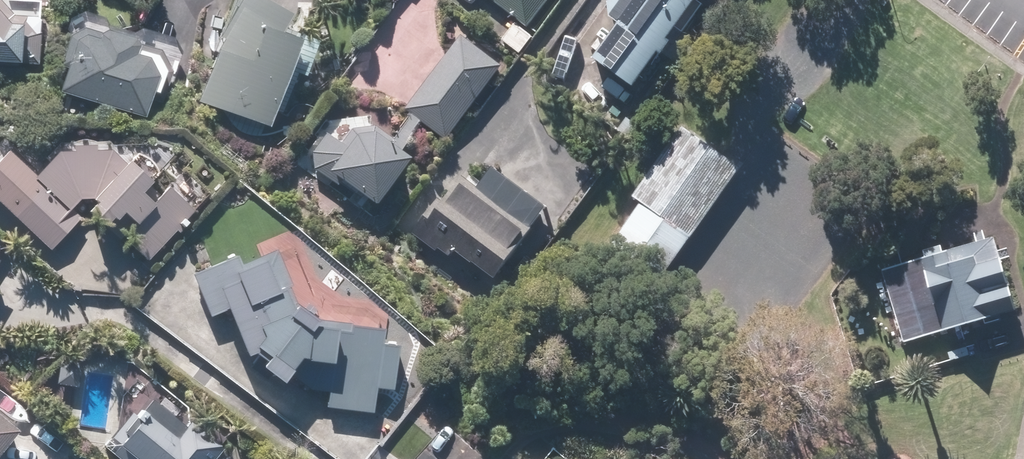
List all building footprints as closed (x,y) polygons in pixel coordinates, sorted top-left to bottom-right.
[(32,56),(33,29),(45,29),(47,0),(0,0),(0,56),(32,56)] [(279,124),(314,32),(297,25),(304,6),(289,0),(242,0),(205,97),(279,124)] [(533,25),(552,0),(500,0),(533,25)] [(703,0),(625,0),(619,8),(632,18),(607,52),(645,79),(703,0)] [(59,86),(149,115),(171,70),(161,51),(149,47),(152,38),(149,31),(119,21),(111,24),(89,17),(81,20),(59,86)] [(468,32),(410,106),(450,137),(508,63),(468,32)] [(345,166),(388,196),(421,148),(381,120),(358,123),(348,137),(334,127),(320,148),(319,163),(338,176),(345,166)] [(668,275),(750,162),(692,120),(641,191),(649,198),(619,239),(668,275)] [(43,171),(18,146),(0,164),(0,192),(55,246),(87,214),(77,205),(87,195),(101,194),(123,217),(134,206),(145,217),(164,199),(152,187),(163,176),(140,153),(133,161),(118,145),(67,147),(43,171)] [(446,192),(421,229),(458,255),(467,242),(511,272),(561,201),(503,160),(487,182),(475,174),(457,199),(446,192)] [(882,264),(903,338),(1018,305),(996,231),(882,264)] [(194,271),(211,309),(224,303),(250,362),(268,375),(272,369),(284,377),(289,370),(305,381),(329,385),(326,400),(371,407),(375,385),(394,388),(401,341),(384,339),(386,325),(322,314),(295,299),(273,248),(240,262),(236,252),(194,271)] [(8,254),(0,249),(0,268),(8,254)] [(226,449),(233,441),(202,415),(195,423),(163,395),(146,415),(139,408),(109,442),(129,458),(237,458),(226,449)] [(29,425),(0,401),(0,458),(29,425)]
